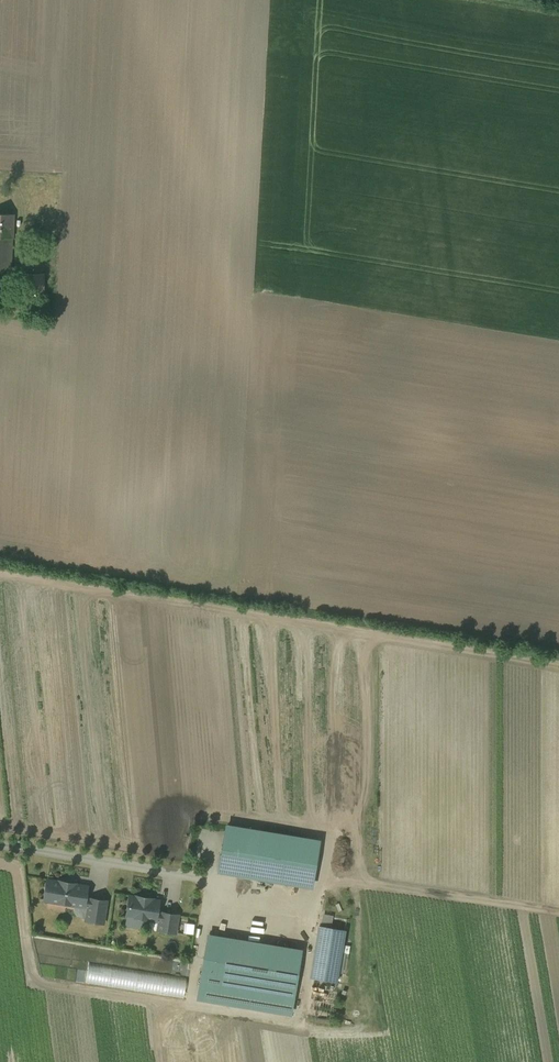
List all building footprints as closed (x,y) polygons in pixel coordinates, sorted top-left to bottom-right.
[(0,214),(0,238),(12,238),(13,214),(0,214)] [(11,273),(12,238),(0,238),(0,273),(11,273)] [(44,254),(23,253),(22,291),(43,291),(44,254)] [(323,842),(228,825),(219,873),(315,890),(323,842)] [(88,907),(89,898),(85,898),(87,887),(47,880),(44,900),(88,907)] [(163,899),(130,893),(126,918),(160,923),(158,931),(177,934),(180,915),(161,912),(163,899)] [(89,898),(88,907),(86,920),(103,923),(107,901),(89,898)] [(349,933),(320,928),(311,980),(340,984),(349,933)] [(303,950),(211,935),(200,1001),(292,1016),(303,950)] [(189,976),(87,963),(85,984),(186,996),(189,976)]
